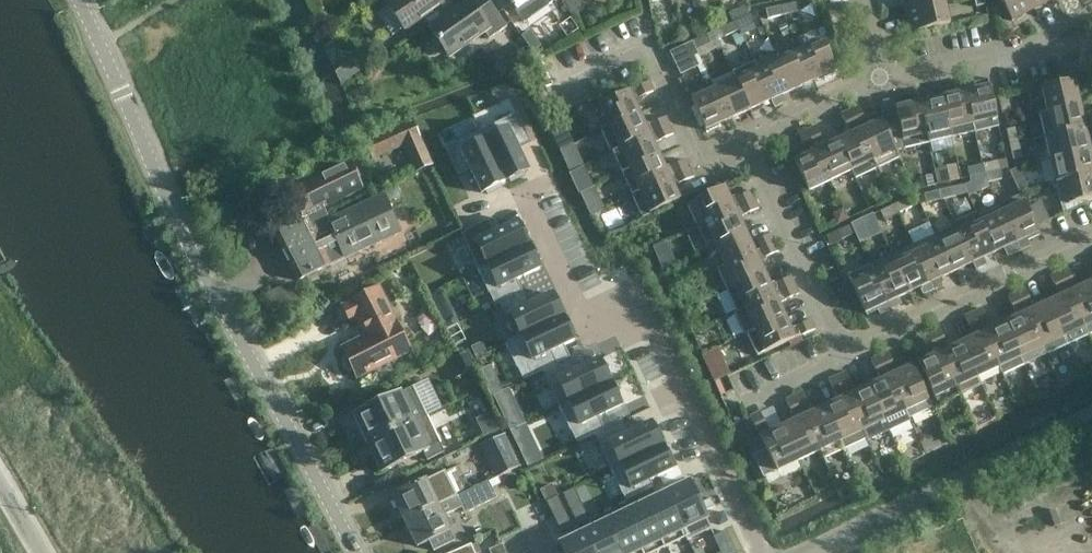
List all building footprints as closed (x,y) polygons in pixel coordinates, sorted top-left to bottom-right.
[(388,5),(406,30),(444,3),(441,0),(395,0),(388,5)] [(490,38),(508,25),(491,1),(478,10),(471,0),(466,0),(429,26),(448,54),(464,43),(466,46),(486,32),(490,38)] [(514,5),(518,11),(533,0),(510,0),(514,5)] [(565,1),(575,15),(583,10),(577,0),(566,0),(565,1)] [(945,0),(903,0),(906,11),(946,1),(945,0)] [(1035,10),(1029,0),(1001,0),(1013,22),(1035,10)] [(1035,10),(1054,0),(1029,0),(1035,10)] [(951,25),(946,1),(906,11),(911,34),(951,25)] [(782,6),(785,15),(799,12),(796,3),(782,6)] [(745,6),(737,10),(741,18),(749,15),(745,6)] [(769,19),(785,15),(782,6),(767,10),(769,19)] [(736,23),(740,32),(754,25),(750,17),(736,23)] [(732,36),(740,32),(736,23),(722,30),(726,38),(732,36)] [(786,24),(778,27),(782,34),(789,30),(786,24)] [(740,32),(732,36),(737,46),(745,42),(740,32)] [(693,43),(703,65),(698,51),(712,45),(708,36),(693,43)] [(801,51),(815,81),(838,71),(823,40),(801,51)] [(510,42),(495,53),(505,68),(521,57),(510,42)] [(681,75),(703,65),(693,43),(671,53),(681,75)] [(794,91),(815,81),(801,51),(780,61),(794,91)] [(776,54),(755,64),(772,101),(794,91),(780,61),(776,54)] [(353,59),(345,66),(353,77),(361,71),(353,59)] [(733,74),(736,81),(737,81),(750,111),(772,101),(755,64),(733,74)] [(729,121),(750,111),(737,81),(736,81),(715,91),(729,121)] [(1049,112),(1081,105),(1076,81),(1043,88),(1049,112)] [(603,131),(641,114),(635,101),(655,91),(650,82),(593,109),(603,131)] [(966,93),(967,92),(965,85),(955,87),(957,95),(944,98),(952,137),(975,132),(966,93)] [(966,93),(975,132),(1000,126),(991,87),(967,92),(966,93)] [(706,131),(729,121),(715,91),(692,101),(706,131)] [(952,137),(944,98),(930,101),(928,93),(919,96),(920,103),(929,143),(952,137)] [(1009,96),(999,98),(1003,114),(1012,112),(1009,96)] [(929,143),(920,103),(896,109),(899,119),(884,122),(897,150),(929,143)] [(1044,137),(1091,127),(1091,117),(1091,116),(1084,118),(1081,105),(1049,112),(1039,114),(1044,137)] [(897,150),(884,122),(883,121),(870,127),(859,107),(851,110),(878,169),(901,158),(897,150)] [(856,179),(878,169),(851,110),(842,114),(851,136),(839,141),(856,179)] [(504,120),(481,131),(505,182),(510,180),(511,183),(526,175),(524,173),(529,171),(518,148),(531,142),(517,114),(504,120)] [(641,114),(603,131),(614,153),(621,150),(671,126),(667,117),(646,126),(641,114)] [(557,120),(549,123),(552,129),(560,126),(557,120)] [(413,122),(398,129),(405,143),(417,171),(431,165),(413,122)] [(631,172),(661,157),(655,144),(675,134),(671,126),(621,150),(631,171),(631,172)] [(808,130),(814,143),(823,140),(817,127),(808,130)] [(1091,151),(1089,138),(1091,137),(1091,127),(1044,137),(1050,161),(1091,151)] [(1010,145),(1019,143),(1016,128),(1007,130),(1010,145)] [(398,129),(366,143),(373,157),(405,143),(398,129)] [(569,130),(553,137),(559,150),(575,142),(569,130)] [(831,182),(817,151),(814,143),(808,130),(800,134),(805,147),(809,155),(795,162),(809,192),(831,182)] [(458,143),(445,149),(458,177),(471,170),(482,193),(486,191),(487,194),(502,187),(501,184),(505,182),(481,131),(457,142),(458,143)] [(853,172),(856,179),(839,141),(817,151),(831,182),(853,172)] [(1023,158),(1019,143),(1010,145),(1014,160),(1023,158)] [(575,144),(561,151),(570,171),(584,164),(575,144)] [(1091,151),(1050,161),(1055,184),(1091,175),(1091,152),(1091,151)] [(631,172),(631,171),(623,174),(634,197),(640,193),(640,192),(691,168),(687,160),(667,169),(661,157),(631,172)] [(307,219),(274,235),(286,258),(386,207),(381,196),(331,220),(330,221),(324,209),(364,190),(350,160),(289,189),(302,216),(306,214),(308,219),(307,219)] [(985,174),(1000,171),(998,161),(983,164),(985,174)] [(957,164),(935,169),(939,184),(961,178),(957,164)] [(985,174),(983,164),(968,167),(970,177),(985,174)] [(695,177),(691,168),(640,192),(640,193),(634,197),(645,218),(651,215),(682,201),(675,186),(695,177)] [(1002,179),(1000,171),(985,174),(987,182),(1002,179)] [(972,186),(987,182),(985,174),(970,177),(972,186)] [(1021,174),(1012,177),(1019,192),(1027,188),(1021,174)] [(932,175),(919,178),(922,188),(934,186),(932,175)] [(1055,184),(1061,208),(1091,201),(1091,175),(1055,184)] [(592,182),(578,188),(580,193),(594,187),(592,182)] [(594,187),(580,194),(583,199),(597,193),(594,187)] [(688,205),(698,226),(756,200),(752,191),(737,198),(737,196),(731,199),(725,187),(688,205)] [(955,187),(940,191),(942,200),(945,199),(957,196),(955,187)] [(884,188),(872,194),(877,205),(890,199),(884,188)] [(927,203),(945,199),(942,200),(940,191),(925,194),(927,203)] [(1022,196),(999,206),(1017,243),(1039,233),(1034,222),(1022,196)] [(895,205),(899,214),(913,208),(909,199),(895,205)] [(760,209),(756,200),(698,226),(708,248),(746,230),(740,218),(760,209)] [(885,220),(899,214),(895,205),(881,212),(885,220)] [(979,216),(982,223),(996,253),(1007,248),(1011,256),(1020,251),(1017,243),(999,206),(979,216)] [(1044,206),(1030,213),(1034,222),(1048,216),(1044,206)] [(386,207),(286,258),(297,281),(398,230),(386,207)] [(843,209),(833,214),(838,224),(848,219),(843,209)] [(955,222),(957,226),(960,234),(974,263),(977,270),(987,266),(983,259),(996,253),(982,223),(979,216),(977,212),(955,222)] [(852,225),(856,234),(859,241),(881,232),(873,214),(866,217),(866,218),(852,225)] [(465,233),(461,235),(467,246),(466,246),(478,270),(528,245),(517,222),(495,233),(488,220),(465,231),(465,233)] [(917,240),(935,231),(930,223),(913,231),(917,240)] [(852,225),(840,230),(844,239),(856,234),(852,225)] [(957,226),(935,236),(953,273),(974,263),(960,234),(957,226)] [(716,246),(725,266),(756,252),(746,230),(708,248),(709,249),(716,246)] [(761,250),(776,243),(772,234),(757,241),(761,250)] [(941,279),(953,273),(935,236),(914,246),(935,291),(944,286),(941,279)] [(417,256),(431,285),(458,273),(444,243),(417,256)] [(725,266),(718,269),(728,291),(766,273),(760,260),(780,252),(776,243),(761,250),(756,252),(725,266)] [(528,245),(478,270),(489,293),(496,306),(500,304),(499,303),(523,292),(517,280),(540,269),(538,265),(541,263),(534,248),(531,250),(528,245)] [(896,263),(910,293),(923,288),(926,295),(935,291),(914,246),(893,256),(896,263)] [(898,299),(910,293),(896,263),(893,256),(871,266),(892,311),(901,306),(898,299)] [(883,315),(892,311),(871,266),(849,276),(866,314),(880,308),(883,315)] [(1090,336),(1070,293),(1066,286),(1075,282),(1069,269),(1051,277),(1060,298),(1049,304),(1068,346),(1090,336)] [(772,286),(766,273),(728,291),(738,312),(745,309),(745,308),(796,285),(792,277),(772,286)] [(1090,336),(1091,335),(1091,283),(1070,293),(1090,336)] [(799,294),(796,285),(745,308),(745,309),(738,312),(748,334),(786,316),(780,303),(799,294)] [(378,288),(341,307),(349,322),(357,318),(367,336),(342,349),(345,355),(343,359),(342,364),(345,368),(349,371),(353,371),(357,377),(409,351),(378,288)] [(1068,346),(1049,304),(1036,310),(1026,289),(1017,293),(1047,356),(1068,346)] [(523,292),(499,303),(500,304),(502,308),(506,317),(511,315),(521,336),(522,337),(563,317),(552,294),(529,305),(523,292)] [(1025,366),(1047,356),(1017,293),(1008,297),(1018,318),(1006,324),(1022,358),(1025,366)] [(983,309),(974,312),(1001,368),(1022,358),(1006,324),(993,330),(983,309)] [(452,311),(440,317),(446,328),(458,323),(452,311)] [(1001,368),(974,312),(966,316),(975,338),(963,344),(979,378),(1001,368)] [(792,329),(786,316),(748,334),(758,356),(766,352),(766,353),(797,339),(796,338),(816,330),(812,320),(792,329)] [(521,336),(512,341),(530,378),(542,372),(558,365),(557,363),(551,351),(574,340),(572,336),(575,335),(568,320),(565,321),(563,317),(522,337),(521,336)] [(931,332),(941,354),(938,345),(946,342),(941,328),(931,332)] [(958,388),(941,354),(931,332),(923,336),(933,358),(919,364),(939,406),(961,395),(958,388)] [(958,388),(979,378),(963,344),(941,354),(958,388)] [(717,347),(701,355),(711,378),(728,370),(717,347)] [(890,352),(881,356),(906,412),(909,418),(932,408),(913,367),(899,373),(890,352)] [(466,353),(451,360),(459,377),(474,370),(466,353)] [(885,422),(906,412),(881,356),(872,360),(882,381),(869,387),(885,422)] [(558,365),(542,372),(559,407),(610,383),(608,378),(611,377),(604,362),(601,363),(599,359),(576,370),(570,357),(557,363),(558,365)] [(864,432),(885,422),(869,387),(856,393),(847,372),(838,376),(867,440),(864,432)] [(839,401),(826,407),(846,449),(867,440),(838,376),(829,380),(839,401)] [(489,385),(487,387),(491,396),(502,390),(498,381),(489,385)] [(610,383),(559,407),(570,431),(571,430),(577,444),(595,435),(605,430),(604,428),(599,417),(621,406),(619,402),(622,401),(615,386),(612,387),(610,383)] [(367,444),(426,415),(412,387),(353,415),(367,444)] [(508,389),(493,396),(499,408),(514,401),(508,389)] [(825,459),(846,449),(826,407),(814,413),(804,392),(795,396),(821,452),(825,459)] [(821,452),(795,396),(787,400),(796,421),(783,427),(799,462),(821,452)] [(799,462),(783,427),(770,433),(761,412),(751,416),(766,449),(752,455),(763,479),(799,462)] [(492,413),(476,420),(484,437),(500,430),(492,413)] [(444,452),(426,415),(367,444),(381,472),(423,452),(427,460),(444,452)] [(605,430),(595,435),(600,447),(611,470),(662,446),(660,442),(663,440),(656,425),(653,427),(651,423),(628,433),(622,420),(604,428),(605,430)] [(503,474),(520,467),(505,435),(481,446),(489,462),(496,458),(503,474)] [(662,446),(611,470),(626,502),(654,488),(651,480),(673,469),(671,465),(674,464),(667,449),(664,450),(662,446)] [(536,447),(522,454),(528,467),(542,460),(536,447)] [(457,496),(445,471),(392,496),(405,521),(457,496)] [(457,496),(405,521),(417,547),(430,541),(433,548),(452,538),(442,516),(460,507),(463,513),(495,498),(487,482),(457,496)] [(689,482),(666,493),(689,540),(712,529),(703,512),(715,506),(712,498),(700,504),(689,482)] [(552,485),(541,490),(546,501),(557,496),(552,485)] [(574,488),(563,494),(567,502),(578,496),(574,488)] [(666,493),(647,502),(668,546),(686,538),(687,541),(689,540),(666,493)] [(558,496),(547,501),(550,509),(562,504),(558,496)] [(578,496),(567,502),(570,509),(582,504),(578,496)] [(627,512),(647,552),(654,552),(668,546),(647,502),(627,512)] [(562,504),(550,509),(554,517),(565,512),(562,504)] [(582,504),(570,509),(574,517),(586,512),(582,504)] [(724,511),(715,515),(720,526),(729,522),(724,511)] [(565,512),(554,517),(558,525),(569,519),(565,512)] [(586,512),(574,517),(578,525),(589,519),(586,512)] [(607,521),(622,552),(647,552),(627,512),(607,521)] [(569,519),(558,525),(561,533),(573,527),(569,519)] [(584,532),(594,552),(622,552),(607,521),(584,532)] [(560,543),(565,552),(594,552),(584,532),(560,543)] [(504,541),(480,551),(481,552),(508,552),(504,541)]
